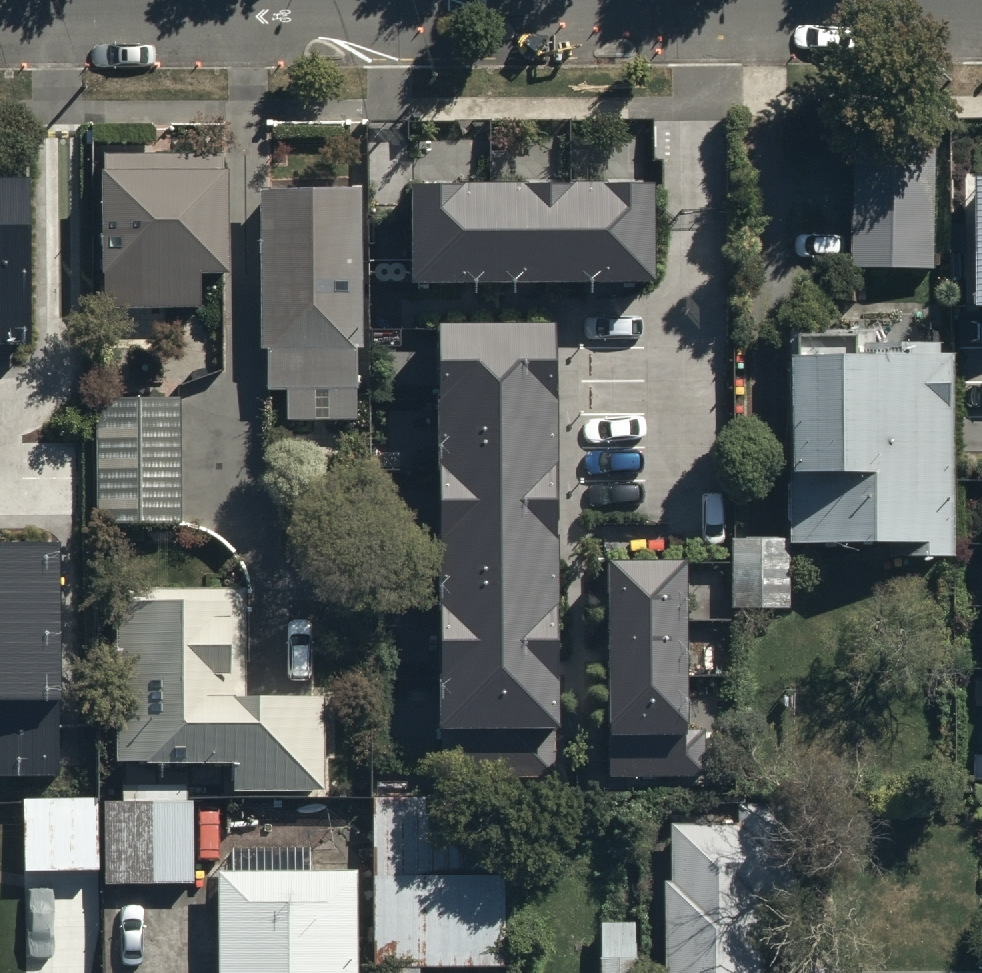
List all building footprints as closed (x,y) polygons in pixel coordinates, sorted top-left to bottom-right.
[(854,282),(934,281),(932,145),(852,146),(854,282)] [(230,160),(103,161),(105,308),(232,307),(230,160)] [(0,185),(0,339),(26,339),(24,185),(0,185)] [(660,195),(420,199),(422,301),(662,297),(660,195)] [(364,201),(269,203),(272,398),(366,397),(364,201)] [(556,341),(435,341),(435,748),(557,748),(556,341)] [(943,366),(930,366),(930,349),(785,351),(788,554),(887,552),(887,571),(946,570),(943,366)] [(178,406),(103,407),(105,526),(180,525),(178,406)] [(0,549),(0,771),(60,770),(59,549),(0,549)] [(734,554),(735,633),(789,633),(788,554),(734,554)] [(694,574),(604,575),(605,756),(695,755),(694,574)] [(324,688),(243,689),(241,598),(114,600),(116,781),(200,780),(200,801),(326,799),(324,688)] [(507,797),(380,798),(383,972),(510,972),(507,797)] [(102,892),(198,891),(197,806),(100,808),(101,870),(102,892)] [(24,809),(25,871),(101,870),(100,808),(24,809)] [(743,816),(744,835),(676,836),(677,972),(755,972),(754,901),(791,900),(790,816),(743,816)] [(355,858),(217,860),(219,972),(356,972),(355,858)] [(637,963),(601,964),(601,972),(637,972),(637,963)]
